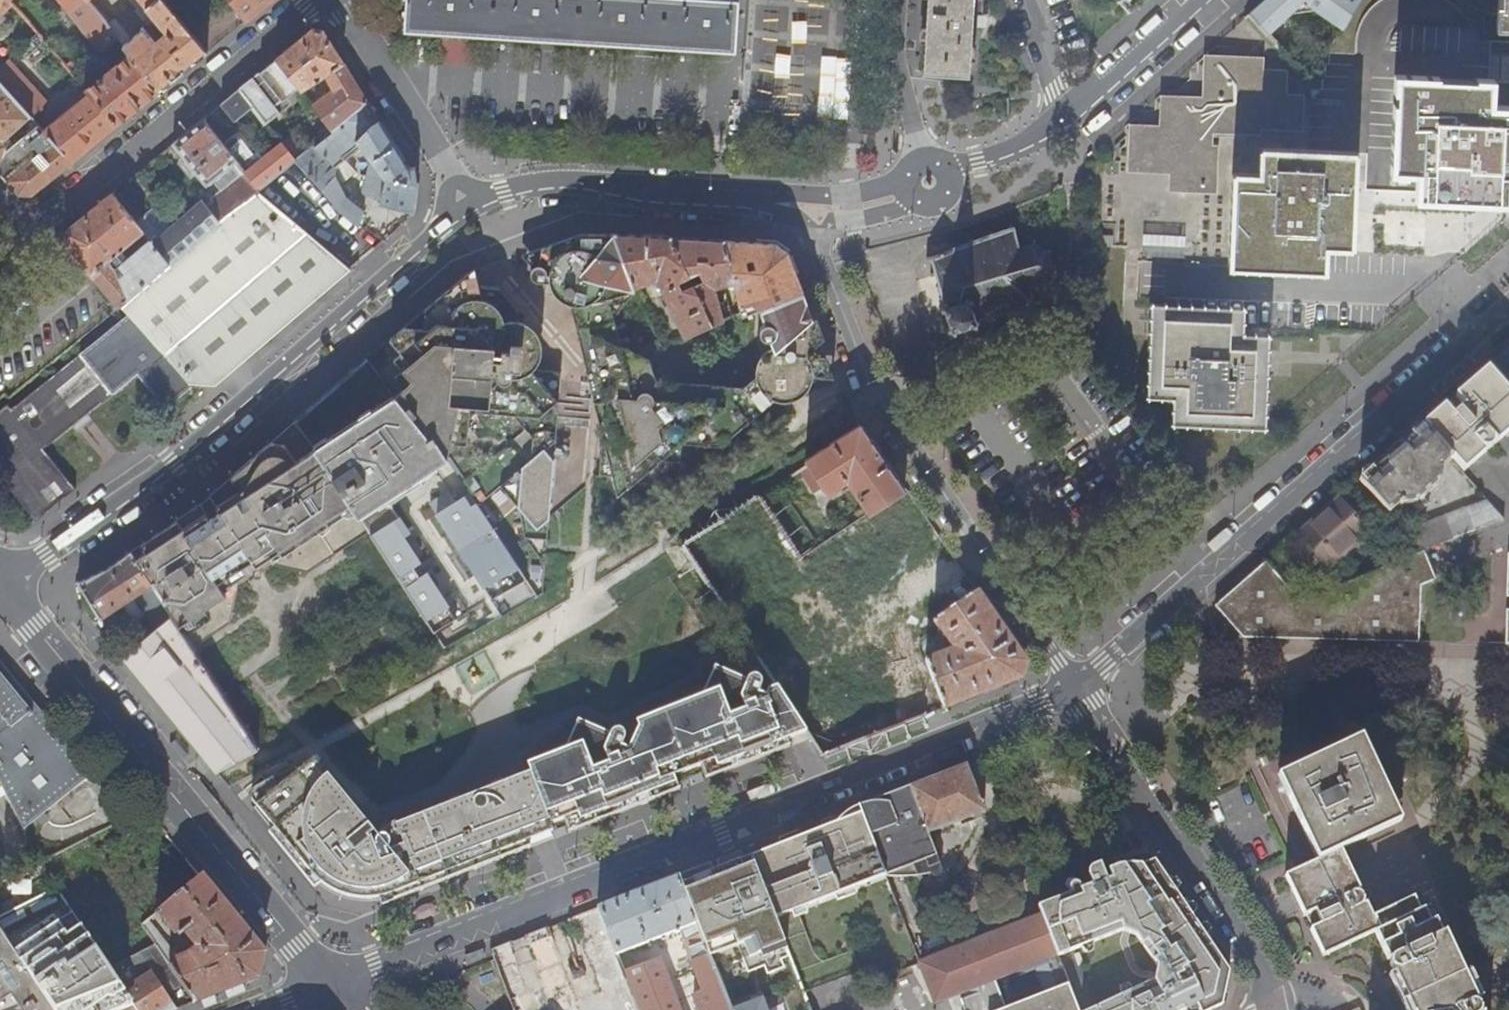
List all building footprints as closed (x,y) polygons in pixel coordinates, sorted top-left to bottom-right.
[(12,3),(10,0),(0,0),(0,15),(12,3)] [(120,36),(110,22),(91,0),(58,0),(101,52),(120,36)] [(206,52),(162,0),(130,0),(137,9),(135,11),(147,26),(145,28),(143,27),(142,29),(143,30),(131,39),(116,18),(110,22),(120,36),(132,52),(159,90),(206,52)] [(246,20),(270,0),(230,0),(246,20)] [(724,0),(407,0),(406,32),(734,51),(737,1),(724,0)] [(923,72),(968,75),(971,29),(973,0),(928,0),(923,72)] [(1146,0),(1123,0),(1119,3),(1130,15),(1146,0)] [(1250,13),(1269,33),(1304,0),(1342,27),(1359,0),(1265,0),(1250,13)] [(1495,34),(1508,34),(1508,0),(1496,0),(1495,34)] [(324,76),(342,63),(322,31),(313,30),(276,59),(300,89),(308,99),(311,103),(312,104),(320,97),(310,85),(324,76)] [(159,91),(159,90),(132,52),(96,81),(89,72),(88,73),(75,57),(65,65),(89,93),(117,125),(159,91)] [(300,89),(276,59),(239,90),(252,107),(266,124),(278,114),(279,112),(275,106),(300,89)] [(1208,151),(1209,139),(1209,128),(1245,129),(1256,129),(1256,120),(1298,121),(1298,95),(1283,94),(1283,71),(1259,70),(1259,61),(1207,59),(1205,103),(1166,102),(1165,131),(1136,130),(1134,169),(1176,171),(1175,189),(1213,190),(1215,151),(1208,151)] [(37,123),(41,119),(35,113),(46,103),(9,61),(0,69),(0,83),(31,116),(37,123)] [(333,130),(367,103),(342,63),(324,76),(333,90),(313,105),(333,130)] [(1508,193),(1508,121),(1481,119),(1482,106),(1488,107),(1490,80),(1399,76),(1399,78),(1398,91),(1397,102),(1397,114),(1396,125),(1396,137),(1395,148),(1395,157),(1394,169),(1397,169),(1396,174),(1408,175),(1409,170),(1421,170),(1420,192),(1436,193),(1437,189),(1508,193)] [(0,160),(3,157),(4,156),(5,153),(6,149),(5,146),(3,141),(31,116),(0,83),(0,160)] [(252,107),(239,90),(222,104),(235,120),(252,107)] [(44,131),(72,162),(117,125),(89,93),(44,131)] [(372,127),(379,122),(367,103),(333,130),(296,161),(331,203),(333,206),(355,224),(362,210),(345,196),(336,175),(337,166),(346,159),(344,156),(360,143),(358,140),(372,127)] [(1508,121),(1508,107),(1488,107),(1482,106),(1481,119),(1508,121)] [(236,162),(229,153),(202,120),(172,145),(207,186),(236,162)] [(397,151),(379,122),(372,127),(358,140),(360,143),(388,178),(383,204),(415,213),(418,184),(414,167),(407,168),(397,151)] [(17,194),(31,195),(72,162),(44,131),(37,123),(31,128),(32,130),(5,153),(4,156),(3,157),(0,160),(0,176),(17,194)] [(1209,128),(1209,139),(1245,140),(1245,129),(1209,128)] [(259,191),(296,161),(281,142),(253,165),(248,160),(245,163),(234,150),(229,153),(236,162),(246,174),(259,191)] [(1325,245),(1338,245),(1341,181),(1354,181),(1355,156),(1296,154),(1263,153),(1262,177),(1235,176),(1231,269),(1324,272),(1325,245)] [(259,191),(246,174),(212,202),(213,204),(208,208),(204,203),(173,227),(153,243),(152,241),(120,266),(114,260),(109,264),(107,261),(144,231),(136,222),(113,193),(65,233),(64,246),(119,306),(259,191)] [(1341,181),(1338,245),(1351,246),(1354,181),(1341,181)] [(1508,200),(1508,193),(1437,189),(1436,193),(1420,192),(1420,196),(1508,200)] [(215,385),(322,296),(334,285),(352,270),(320,244),(307,234),(283,213),(274,206),(259,191),(119,306),(126,313),(187,383),(215,385)] [(152,209),(136,222),(144,231),(152,241),(153,243),(173,227),(152,209)] [(954,334),(957,333),(956,330),(974,324),(975,328),(978,326),(977,323),(992,318),(993,321),(996,320),(995,317),(1010,312),(1012,315),(1015,314),(1014,311),(1030,306),(1031,309),(1035,307),(1034,304),(1052,297),(1048,287),(1049,284),(1046,281),(1052,270),(1055,270),(1056,266),(1051,265),(1047,254),(1050,251),(1048,249),(1046,251),(1037,245),(1037,243),(1035,241),(1034,244),(1020,250),(1014,232),(1016,231),(1014,227),(1012,227),(1012,226),(1008,227),(1008,229),(993,235),(992,233),(989,234),(989,236),(974,241),(973,240),(969,241),(969,243),(960,246),(933,256),(932,253),(928,255),(929,257),(926,258),(927,262),(930,261),(934,273),(932,274),(932,276),(933,277),(935,276),(945,307),(943,308),(943,311),(947,310),(952,328),(949,329),(950,332),(953,331),(954,334)] [(833,377),(808,307),(803,292),(758,310),(764,324),(760,331),(760,335),(764,339),(769,341),(772,347),(762,354),(757,361),(755,367),(756,376),(743,387),(656,380),(649,360),(620,348),(613,318),(635,290),(634,287),(615,234),(580,235),(522,257),(533,269),(531,271),(531,277),(535,282),(545,284),(544,295),(555,296),(569,304),(603,432),(599,477),(596,516),(640,478),(660,480),(681,462),(682,443),(720,446),(776,399),(777,400),(786,400),(795,399),(802,395),(809,386),(813,375),(833,377)] [(671,237),(615,234),(634,287),(653,281),(655,284),(662,287),(687,338),(713,326),(692,282),(682,288),(679,280),(689,276),(671,237)] [(724,240),(671,237),(689,276),(692,282),(713,326),(724,321),(716,288),(724,285),(724,284),(735,281),(724,240)] [(758,310),(803,292),(788,253),(776,243),(724,240),(735,281),(724,284),(724,285),(733,318),(741,314),(742,316),(753,312),(758,310)] [(372,362),(369,358),(368,359),(392,390),(428,438),(433,435),(454,467),(534,591),(539,598),(544,594),(550,517),(561,373),(533,371),(538,363),(541,355),(541,347),(538,337),(532,330),(523,324),(522,318),(516,318),(516,310),(508,309),(508,301),(499,290),(466,287),(430,320),(434,325),(403,351),(394,342),(372,362)] [(1188,332),(1241,335),(1242,308),(1152,304),(1150,335),(1188,337),(1188,332)] [(31,521),(72,488),(40,449),(72,424),(80,417),(87,412),(133,376),(163,409),(190,386),(187,383),(126,313),(7,407),(4,404),(0,407),(0,482),(31,521)] [(1269,336),(1241,335),(1188,332),(1188,337),(1150,335),(1147,397),(1173,398),(1172,425),(1264,429),(1269,336)] [(1488,367),(1508,392),(1508,349),(1488,367)] [(319,452),(366,527),(454,467),(433,435),(428,438),(392,390),(368,359),(294,423),(307,438),(319,452)] [(904,359),(895,363),(897,369),(906,366),(904,359)] [(1422,425),(1451,459),(1463,473),(1477,461),(1508,432),(1508,392),(1488,367),(1434,415),(1422,425)] [(131,553),(138,563),(205,517),(234,560),(232,562),(234,565),(233,570),(231,570),(228,572),(239,589),(256,578),(273,566),(262,549),(257,552),(253,551),(250,549),(249,550),(220,506),(290,443),(296,448),(307,438),(294,423),(204,501),(198,506),(131,553)] [(904,488),(860,424),(805,460),(826,491),(844,478),(848,478),(861,496),(858,498),(868,513),(873,509),(904,488)] [(1422,425),(1359,480),(1389,514),(1398,506),(1399,508),(1414,502),(1436,482),(1442,471),(1440,469),(1451,459),(1422,425)] [(307,438),(296,448),(290,443),(220,506),(249,550),(250,549),(253,551),(257,552),(262,549),(273,566),(309,573),(369,531),(366,527),(319,452),(307,438)] [(454,467),(366,527),(369,531),(444,648),(534,591),(454,467)] [(932,530),(904,488),(873,509),(901,552),(932,530)] [(1368,532),(1338,499),(1298,534),(1328,568),(1368,532)] [(1423,553),(1425,552),(1504,521),(1487,501),(1407,534),(1423,553)] [(205,517),(138,563),(174,616),(195,648),(231,625),(239,589),(228,572),(231,570),(233,570),(234,565),(232,562),(234,560),(205,517)] [(1279,551),(1266,562),(1286,585),(1298,573),(1279,551)] [(1266,562),(1215,607),(1229,623),(1243,640),(1248,640),(1419,643),(1421,587),(1436,581),(1434,576),(1425,552),(1423,553),(1300,601),(1286,585),(1266,562)] [(114,565),(86,585),(86,593),(109,627),(111,630),(128,618),(124,612),(132,606),(128,600),(137,594),(159,626),(174,616),(138,563),(131,553),(114,565)] [(919,643),(944,708),(1021,679),(1023,672),(1025,664),(975,592),(934,622),(938,629),(944,638),(949,634),(953,640),(964,656),(956,659),(954,656),(946,660),(943,654),(927,661),(923,651),(935,645),(936,642),(930,634),(919,643)] [(174,616),(124,656),(142,678),(219,773),(263,749),(195,648),(174,616)] [(949,634),(944,638),(948,644),(953,640),(949,634)] [(29,842),(42,830),(46,827),(40,819),(92,775),(0,664),(0,665),(0,785),(29,842)] [(808,732),(778,688),(770,691),(767,698),(760,695),(764,685),(763,681),(761,679),(756,678),(753,678),(749,682),(717,668),(708,689),(713,691),(709,701),(640,728),(633,744),(630,751),(623,748),(627,739),(626,735),(624,732),(619,731),(615,732),(612,736),(579,721),(571,742),(577,744),(572,754),(531,770),(532,773),(553,825),(579,814),(582,821),(677,784),(675,777),(715,761),(718,768),(808,732)] [(713,691),(708,689),(704,697),(638,723),(640,728),(709,701),(713,691)] [(1279,775),(1319,859),(1307,865),(1287,875),(1299,900),(1325,955),(1375,931),(1413,1009),(1484,1009),(1446,931),(1441,933),(1435,920),(1430,922),(1424,908),(1420,911),(1413,898),(1374,916),(1354,875),(1341,848),(1402,819),(1361,736),(1279,775)] [(568,749),(529,765),(531,770),(572,754),(577,744),(571,742),(568,749)] [(315,762),(368,827),(372,824),(317,759),(315,762)] [(529,842),(556,831),(553,825),(532,773),(525,776),(524,773),(484,788),(473,791),(462,794),(463,797),(386,827),(373,838),(372,837),(375,833),(368,827),(315,762),(256,793),(253,796),(253,801),(276,830),(323,884),(327,888),(344,897),(359,899),(374,899),(381,897),(529,842)] [(985,812),(966,764),(860,806),(863,813),(889,878),(908,878),(922,877),(917,867),(928,863),(933,875),(936,878),(941,878),(944,876),(945,873),(946,872),(930,833),(985,812)] [(1319,859),(1279,775),(1266,781),(1307,865),(1319,859)] [(40,864),(29,842),(0,785),(0,885),(40,864)] [(863,813),(860,806),(853,809),(843,814),(839,819),(835,824),(863,813)] [(889,878),(863,813),(835,824),(766,852),(762,844),(748,850),(775,918),(788,952),(790,956),(806,996),(861,973),(867,986),(921,964),(923,964),(889,878)] [(291,860),(316,889),(323,884),(276,830),(270,834),(291,860)] [(385,907),(532,849),(529,842),(381,897),(385,907)] [(775,918),(748,850),(678,877),(715,971),(743,960),(760,953),(765,966),(768,974),(785,967),(782,959),(780,955),(788,952),(775,918)] [(1039,906),(1043,917),(1058,955),(1069,983),(1079,1009),(1213,1009),(1223,1006),(1230,971),(1155,860),(1122,873),(1116,858),(1092,867),(1090,870),(1089,874),(1092,885),(1039,906)] [(922,877),(933,875),(928,863),(917,867),(922,877)] [(678,877),(599,908),(618,956),(684,930),(688,940),(684,942),(704,992),(695,996),(700,1009),(730,1009),(715,971),(678,877)] [(167,962),(196,1003),(258,978),(264,953),(235,918),(202,878),(159,913),(179,938),(186,933),(200,949),(192,956),(181,961),(149,921),(143,926),(155,945),(167,962)] [(67,902),(3,935),(54,1009),(121,1009),(135,1004),(67,902)] [(1058,955),(1043,917),(923,964),(921,964),(937,1003),(1058,955)] [(12,994),(23,1009),(54,1009),(3,935),(0,930),(0,1002),(12,994)] [(151,971),(152,972),(167,962),(155,945),(129,958),(142,977),(151,971)] [(760,953),(743,960),(748,973),(765,966),(760,953)] [(626,977),(639,1009),(681,1009),(663,962),(626,977)] [(139,1009),(176,1009),(152,972),(151,971),(142,977),(130,985),(119,969),(114,972),(135,1004),(139,1009)] [(1069,983),(1002,1009),(1079,1009),(1069,983)] [(730,1009),(768,1009),(763,997),(730,1009)]
